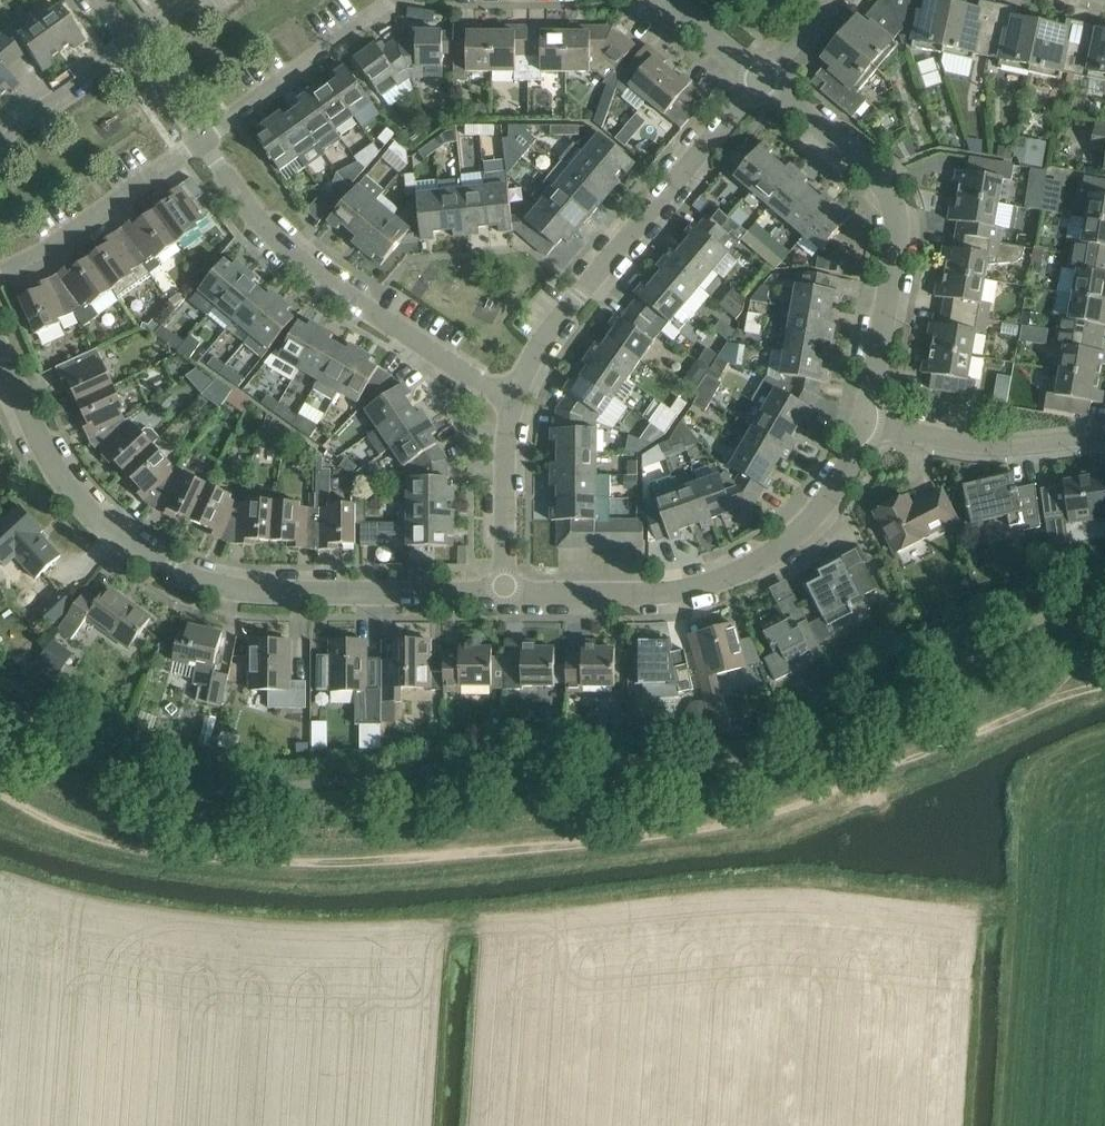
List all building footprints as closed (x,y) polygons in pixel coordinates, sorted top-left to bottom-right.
[(840,38),(878,69),(897,46),(892,41),(901,31),(890,0),(879,0),(861,21),(860,20),(855,26),(852,23),(840,38)] [(942,53),(952,5),(930,0),(890,0),(901,31),(914,34),(912,47),(942,53)] [(974,54),(987,57),(998,4),(980,0),(977,10),(952,5),(942,53),(972,60),(974,54)] [(1017,8),(998,4),(987,57),(999,59),(998,66),(1028,72),(1039,23),(1015,18),(1017,8)] [(37,21),(59,52),(70,44),(74,49),(83,42),(58,7),(37,21)] [(37,21),(31,13),(11,27),(0,36),(0,42),(16,61),(27,51),(42,72),(51,65),(47,60),(59,52),(37,21)] [(1064,29),(1039,23),(1028,72),(1059,79),(1060,72),(1068,74),(1065,88),(1071,89),(1085,23),(1067,19),(1064,29)] [(1074,75),(1090,78),(1104,82),(1104,36),(1102,36),(1103,31),(1104,27),(1085,23),(1074,75)] [(491,72),(491,32),(479,32),(479,27),(453,27),(453,81),(468,81),(468,72),(491,72)] [(504,32),(491,32),(491,72),(514,72),(514,81),(528,81),(528,27),(504,27),(504,32)] [(528,27),(528,81),(542,81),(542,72),(565,72),(566,33),(553,32),(553,27),(528,27)] [(578,33),(566,33),(565,72),(596,72),(606,81),(603,83),(615,93),(616,88),(624,69),(619,65),(635,46),(613,27),(578,27),(578,33)] [(412,40),(397,40),(409,77),(423,77),(423,66),(442,66),(442,54),(453,54),(453,32),(412,32),(412,40)] [(878,69),(840,38),(827,53),(830,55),(826,61),(827,62),(810,82),(851,117),(866,98),(858,92),(878,69)] [(382,97),(409,77),(397,40),(396,40),(385,49),(380,42),(355,60),(368,78),(382,97)] [(16,61),(0,42),(0,96),(7,89),(12,93),(20,84),(4,70),(16,61)] [(625,70),(624,69),(616,88),(623,93),(629,86),(647,100),(671,72),(662,65),(666,60),(647,45),(625,70)] [(339,80),(331,86),(354,117),(373,104),(346,66),(335,74),(339,80)] [(680,79),(671,72),(647,100),(681,129),(708,97),(701,92),(702,91),(683,75),(680,79)] [(309,93),(335,130),(354,117),(331,86),(323,91),(319,86),(309,93)] [(335,131),(335,130),(309,93),(298,101),(302,106),(294,112),(317,143),(319,142),(324,150),(341,138),(335,131)] [(299,157),(317,143),(294,112),(286,118),(282,112),(272,120),(299,157)] [(299,157),(272,120),(262,127),(265,133),(257,139),(280,170),(299,157)] [(455,124),(430,143),(435,151),(447,142),(456,141),(455,124)] [(465,135),(479,135),(479,125),(465,125),(465,135)] [(493,125),(479,125),(479,135),(493,135),(493,125)] [(509,135),(503,136),(504,147),(508,147),(522,158),(537,140),(520,126),(520,125),(509,125),(509,126),(509,135)] [(550,125),(550,134),(565,135),(565,125),(550,125)] [(565,125),(565,135),(578,135),(579,125),(565,125)] [(1095,125),(1091,150),(1104,153),(1104,127),(1095,125)] [(394,134),(387,127),(377,139),(385,145),(394,134)] [(623,129),(614,139),(624,148),(633,137),(623,129)] [(600,134),(585,152),(614,177),(615,176),(621,169),(626,173),(635,163),(618,149),(600,134)] [(1044,142),(1017,137),(1013,157),(1017,158),(1019,163),(1039,167),(1044,142)] [(734,176),(752,191),(777,163),(768,155),(772,150),(763,142),(759,147),(749,138),(724,168),(734,176)] [(966,138),(966,143),(969,152),(981,154),(981,141),(966,138)] [(407,151),(395,141),(388,148),(406,164),(408,163),(407,151)] [(569,147),(559,159),(561,160),(571,168),(570,169),(605,198),(613,189),(620,181),(615,176),(614,177),(585,152),(581,149),(580,147),(573,142),(569,147)] [(423,159),(435,151),(430,143),(418,152),(423,159)] [(373,144),(358,162),(365,168),(380,152),(373,144)] [(998,146),(996,156),(1010,158),(1012,149),(998,146)] [(507,175),(522,158),(508,147),(504,147),(506,171),(507,175)] [(959,197),(1015,206),(998,203),(1002,179),(1011,181),(1013,166),(969,158),(967,172),(957,170),(954,182),(961,183),(959,197)] [(561,160),(546,179),(585,211),(592,204),(597,208),(605,198),(570,169),(571,168),(561,160)] [(350,186),(365,168),(358,162),(343,179),(350,186)] [(770,206),(798,172),(789,165),(785,170),(777,163),(752,191),(744,201),(749,206),(757,205),(761,199),(770,206)] [(499,232),(512,231),(511,218),(507,175),(506,171),(483,174),(489,226),(499,225),(499,232)] [(807,180),(798,172),(770,206),(787,221),(811,192),(803,185),(807,180)] [(416,187),(414,173),(404,174),(406,188),(416,187)] [(343,224),(350,230),(375,201),(384,190),(366,175),(328,221),(338,229),(343,224)] [(191,177),(184,183),(197,200),(204,194),(191,177)] [(467,235),(462,190),(461,178),(437,180),(438,193),(440,193),(444,231),(453,230),(454,237),(467,235)] [(1104,222),(1104,181),(1084,178),(1082,193),(1089,194),(1086,210),(1071,208),(1069,216),(1104,222)] [(335,204),(350,186),(343,179),(328,197),(327,198),(335,204)] [(546,179),(531,196),(541,204),(576,233),(584,223),(579,219),(585,211),(546,179)] [(171,199),(154,211),(178,243),(199,228),(197,224),(209,216),(196,199),(184,183),(168,194),(171,199)] [(485,188),(462,190),(467,235),(480,234),(479,227),(489,226),(485,188)] [(319,222),(335,204),(327,198),(328,197),(321,192),(306,211),(319,222)] [(787,221),(804,235),(833,202),(824,194),(820,199),(811,192),(787,221)] [(416,195),(420,227),(421,240),(435,239),(434,232),(444,231),(440,193),(438,193),(416,195)] [(1042,194),(1040,209),(1058,212),(1060,198),(1042,194)] [(702,215),(706,218),(720,230),(729,219),(728,217),(700,196),(692,206),(702,215)] [(958,222),(956,235),(1001,243),(1003,228),(994,227),(996,220),(1002,221),(1014,214),(1015,206),(959,197),(956,210),(950,208),(948,220),(958,222)] [(353,242),(363,250),(392,216),(375,201),(350,230),(358,237),(353,242)] [(833,202),(804,235),(819,248),(815,269),(829,271),(844,273),(848,247),(834,244),(833,244),(829,241),(830,241),(850,216),(841,209),(837,214),(829,207),(833,202)] [(532,214),(511,216),(512,231),(518,230),(532,242),(548,256),(556,246),(562,239),(568,243),(576,233),(541,204),(532,214)] [(157,258),(178,243),(154,211),(137,223),(134,219),(119,230),(149,272),(159,266),(160,263),(157,258)] [(421,240),(420,227),(411,228),(409,230),(392,216),(363,250),(373,259),(377,254),(385,260),(400,242),(421,240)] [(746,250),(738,243),(727,235),(720,230),(706,218),(698,228),(694,224),(686,234),(691,237),(684,246),(713,270),(728,253),(737,260),(746,250)] [(1071,255),(1104,261),(1104,222),(1085,218),(1085,219),(1081,241),(1081,243),(1073,241),(1071,255)] [(738,243),(741,240),(746,233),(729,219),(720,230),(727,235),(738,243)] [(741,240),(758,255),(765,246),(772,238),(759,226),(752,235),(748,231),(746,233),(741,240)] [(106,246),(89,258),(113,290),(133,275),(138,281),(149,272),(119,230),(103,241),(106,246)] [(1000,244),(1001,243),(956,235),(954,248),(943,247),(941,258),(948,260),(945,272),(985,279),(988,265),(1014,263),(1017,261),(1020,259),(1022,257),(1023,254),(1024,251),(1024,247),(1000,244)] [(672,250),(665,259),(699,288),(713,270),(684,246),(678,255),(672,250)] [(765,246),(758,255),(775,269),(782,260),(765,246)] [(1033,249),(1031,263),(1041,264),(1043,251),(1040,250),(1033,249)] [(1068,269),(1077,271),(1073,294),(1104,300),(1104,261),(1071,255),(1068,269)] [(92,305),(113,290),(89,258),(72,270),(69,266),(54,277),(74,312),(75,312),(84,325),(99,315),(92,305)] [(684,305),(699,288),(665,259),(657,268),(662,272),(655,281),(684,305)] [(207,316),(209,313),(216,304),(217,305),(246,270),(236,262),(232,267),(224,261),(210,278),(190,302),(207,316)] [(235,320),(259,290),(252,284),(256,279),(246,270),(217,305),(216,304),(209,313),(226,327),(233,318),(235,320)] [(799,271),(793,308),(830,314),(832,303),(839,304),(841,292),(835,291),(837,278),(799,271)] [(945,298),(943,312),(987,320),(990,304),(981,303),(985,279),(945,272),(943,286),(937,285),(935,297),(945,298)] [(59,319),(74,312),(54,277),(37,284),(39,289),(19,299),(36,335),(56,325),(61,323),(59,319)] [(639,297),(630,308),(661,332),(669,323),(684,305),(655,281),(648,289),(642,285),(635,295),(639,297)] [(745,297),(733,287),(719,305),(735,319),(742,311),(745,297)] [(252,334),(281,299),(271,291),(267,296),(259,290),(235,320),(251,333),(252,334)] [(179,293),(168,300),(173,307),(183,299),(179,293)] [(1073,294),(1069,318),(1060,317),(1058,332),(1102,339),(1104,326),(1104,300),(1073,294)] [(291,308),(281,299),(252,334),(251,333),(244,342),(261,357),(268,348),(270,349),(295,320),(287,313),(291,308)] [(616,330),(609,339),(640,360),(653,341),(661,332),(630,308),(622,320),(617,316),(610,325),(616,330)] [(830,314),(793,308),(789,330),(833,337),(835,326),(828,325),(830,314)] [(746,322),(760,325),(762,315),(748,312),(746,322)] [(934,336),(932,349),(972,356),(977,332),(985,333),(987,320),(943,312),(940,325),(930,323),(928,335),(934,336)] [(1025,313),(1023,324),(1034,325),(1036,314),(1025,313)] [(721,321),(714,330),(716,332),(727,341),(734,332),(721,321)] [(299,368),(322,329),(311,322),(307,328),(298,323),(287,342),(281,353),(275,350),(264,363),(292,378),(298,368),(299,368)] [(760,325),(746,322),(744,332),(759,334),(760,325)] [(179,351),(184,343),(161,326),(155,334),(179,351)] [(1020,328),(1018,342),(1025,344),(1028,329),(1020,328)] [(299,368),(319,380),(338,346),(330,341),(333,335),(322,329),(299,368)] [(831,349),(833,337),(789,330),(785,352),(772,350),(822,359),(824,347),(831,349)] [(697,359),(700,361),(707,366),(727,341),(716,332),(697,359)] [(1059,371),(1099,378),(1101,364),(1104,365),(1104,353),(1100,352),(1102,339),(1058,332),(1055,346),(1063,347),(1059,371)] [(591,353),(635,385),(637,386),(649,367),(640,360),(609,339),(602,348),(597,344),(591,353)] [(195,350),(184,343),(179,351),(189,359),(195,350)] [(339,391),(361,352),(350,345),(346,351),(338,346),(319,380),(314,389),(333,400),(339,391)] [(78,402),(115,386),(97,348),(56,367),(64,386),(69,383),(78,402)] [(724,349),(718,358),(726,362),(741,367),(743,356),(724,349)] [(968,379),(972,356),(932,349),(930,362),(923,361),(921,373),(932,375),(930,388),(974,396),(977,381),(968,379)] [(361,352),(339,391),(359,403),(364,393),(371,397),(390,376),(369,364),(372,358),(361,352)] [(785,352),(780,382),(792,387),(817,396),(820,382),(825,382),(827,371),(820,370),(822,359),(785,352)] [(590,367),(583,376),(614,398),(614,397),(622,403),(635,385),(591,353),(584,363),(590,367)] [(225,365),(213,356),(207,364),(219,373),(225,365)] [(718,358),(706,375),(715,380),(726,362),(718,358)] [(698,360),(690,371),(701,379),(709,368),(698,360)] [(245,378),(227,364),(220,373),(237,387),(245,378)] [(196,366),(186,382),(223,405),(234,388),(196,366)] [(1097,391),(1099,378),(1059,371),(1055,395),(1047,393),(1044,408),(1089,416),(1091,402),(1101,404),(1103,392),(1097,391)] [(697,395),(710,403),(721,383),(715,380),(706,375),(693,393),(697,395)] [(379,429),(411,407),(405,399),(411,395),(404,384),(398,388),(390,376),(371,397),(375,403),(366,410),(379,429)] [(558,410),(584,418),(589,409),(601,417),(614,398),(583,376),(576,385),(571,381),(564,391),(569,394),(558,410)] [(810,408),(817,396),(792,387),(765,376),(751,401),(797,428),(803,418),(809,421),(815,411),(810,408)] [(126,410),(115,386),(78,402),(87,421),(82,424),(91,444),(126,421),(122,412),(126,410)] [(274,412),(279,404),(267,395),(261,403),(274,412)] [(705,411),(710,403),(697,395),(692,404),(705,411)] [(670,409),(678,415),(686,403),(678,398),(670,409)] [(765,409),(753,428),(791,451),(797,441),(791,437),(797,428),(751,401),(765,409)] [(670,409),(660,402),(647,421),(665,434),(678,415),(670,409)] [(274,412),(293,425),(299,414),(297,416),(279,404),(274,412)] [(391,446),(392,447),(429,422),(422,411),(416,415),(411,407),(379,429),(368,436),(380,454),(391,446)] [(559,441),(559,452),(596,452),(597,429),(584,429),(584,418),(558,410),(557,429),(552,429),(552,441),(559,441)] [(299,414),(293,425),(310,437),(318,425),(299,414)] [(126,421),(91,444),(106,460),(110,456),(114,460),(124,472),(154,445),(152,443),(159,437),(152,429),(145,428),(141,431),(136,425),(129,418),(126,421)] [(392,447),(408,472),(447,460),(431,436),(437,432),(429,422),(392,447)] [(681,422),(678,426),(684,442),(686,447),(699,442),(681,422)] [(671,447),(684,442),(678,426),(669,440),(660,443),(663,453),(672,450),(671,447)] [(785,460),(791,451),(753,428),(742,448),(774,467),(780,457),(785,460)] [(640,439),(636,438),(636,452),(651,443),(640,439)] [(150,507),(177,470),(154,445),(124,472),(139,487),(135,491),(150,507)] [(774,467),(742,448),(730,468),(741,474),(735,483),(753,505),(764,487),(768,490),(774,480),(768,476),(774,467)] [(596,474),(596,452),(559,452),(559,463),(552,463),(552,475),(610,475),(610,474),(596,474)] [(357,466),(346,458),(340,465),(351,473),(357,466)] [(408,501),(447,501),(454,501),(454,488),(447,488),(447,460),(408,472),(408,501)] [(624,475),(637,475),(637,461),(627,461),(627,475),(624,475)] [(191,520),(208,484),(177,470),(150,507),(170,516),(172,511),(191,520)] [(1090,473),(1090,478),(1065,481),(1065,486),(1050,488),(1054,516),(1069,514),(1070,522),(1104,518),(1104,471),(1090,473)] [(674,481),(690,526),(700,523),(702,529),(714,525),(712,519),(698,483),(695,473),(674,481)] [(610,498),(610,475),(552,475),(552,487),(559,487),(558,498),(596,498),(610,498)] [(637,489),(637,475),(624,475),(624,489),(637,489)] [(690,526),(674,481),(671,475),(649,483),(654,496),(641,501),(656,540),(668,535),(670,541),(681,537),(679,530),(690,526)] [(720,476),(698,483),(712,519),(721,515),(724,521),(735,517),(733,512),(753,505),(735,483),(724,487),(720,476)] [(986,482),(985,476),(976,478),(977,484),(964,487),(968,504),(966,504),(967,509),(969,509),(972,523),(1007,515),(1009,527),(1022,524),(1023,531),(1040,527),(1037,503),(1035,486),(1038,485),(1038,484),(1011,490),(1008,477),(986,482)] [(232,495),(208,484),(191,520),(210,529),(208,534),(228,543),(239,503),(231,499),(232,495)] [(951,511),(941,491),(911,506),(906,497),(875,513),(896,553),(927,537),(926,535),(956,520),(951,511)] [(292,548),(315,549),(316,492),(309,492),(309,508),(301,507),(301,503),(275,501),(272,541),(292,542),(292,548)] [(322,492),(316,492),(315,549),(334,550),(334,544),(355,544),(356,523),(356,500),(356,504),(328,504),(328,508),(322,508),(322,492)] [(583,521),(595,521),(607,521),(607,547),(619,547),(619,521),(609,521),(610,498),(596,498),(558,498),(558,509),(552,509),(552,521),(558,521),(571,521),(583,521)] [(251,540),(272,541),(275,501),(248,499),(248,503),(239,503),(228,543),(229,543),(250,544),(251,540)] [(356,523),(362,523),(380,523),(380,514),(366,514),(366,500),(356,500),(356,523)] [(380,523),(362,523),(361,546),(379,547),(379,534),(408,534),(408,547),(447,547),(447,536),(454,536),(454,511),(447,511),(447,501),(408,501),(408,523),(380,523)] [(21,506),(3,522),(0,518),(0,552),(9,562),(15,557),(36,579),(44,571),(61,556),(40,533),(43,531),(21,506)] [(571,521),(558,521),(558,547),(571,547),(571,521)] [(583,521),(571,521),(571,547),(583,547),(583,521)] [(595,521),(583,521),(583,547),(595,547),(595,521)] [(607,521),(595,521),(595,547),(607,547),(607,521)] [(619,547),(631,547),(631,521),(619,521),(619,547)] [(643,521),(631,521),(631,547),(643,547),(644,525),(643,521)] [(866,561),(857,545),(851,549),(852,551),(836,559),(838,562),(819,572),(822,578),(807,586),(828,626),(853,613),(850,608),(853,607),(850,602),(876,589),(863,563),(866,561)] [(1050,554),(1053,576),(1073,574),(1070,552),(1050,554)] [(150,619),(107,587),(97,601),(85,592),(54,634),(64,641),(67,637),(71,639),(87,617),(130,647),(150,619)] [(74,604),(62,591),(39,612),(51,625),(74,604)] [(818,643),(808,623),(795,595),(773,606),(778,617),(760,626),(770,646),(774,654),(764,658),(775,681),(792,672),(787,662),(819,646),(818,643)] [(808,623),(818,643),(831,637),(821,617),(808,623)] [(745,666),(758,662),(751,637),(738,640),(734,624),(689,636),(709,710),(716,736),(730,732),(720,694),(721,694),(716,675),(745,667),(745,666)] [(222,633),(189,625),(185,639),(179,637),(173,660),(190,664),(191,661),(197,662),(192,683),(211,688),(208,703),(222,706),(229,675),(215,672),(217,666),(215,665),(222,633)] [(52,639),(38,659),(51,667),(52,668),(66,649),(52,639)] [(289,640),(251,640),(251,641),(253,641),(252,690),(269,690),(269,707),(306,708),(306,681),(288,681),(288,641),(289,641),(289,640)] [(330,656),(318,656),(318,691),(330,691),(357,691),(356,700),(356,706),(356,724),(381,724),(381,723),(381,706),(381,701),(382,701),(382,689),(366,689),(366,658),(366,642),(355,642),(355,640),(342,640),(342,641),(330,641),(330,656)] [(382,689),(382,701),(395,701),(401,701),(401,687),(431,687),(431,691),(444,691),(444,675),(444,668),(431,668),(431,663),(431,641),(401,641),(401,649),(395,649),(395,656),(395,662),(382,662),(382,689)] [(444,668),(444,675),(444,691),(461,691),(461,686),(490,686),(492,686),(492,684),(506,685),(506,680),(507,663),(507,659),(492,659),(492,648),(473,648),(473,641),(460,641),(460,652),(444,652),(444,668)] [(507,663),(506,680),(506,685),(506,689),(522,689),(522,686),(555,686),(555,683),(555,671),(555,666),(555,648),(535,648),(535,641),(528,641),(507,641),(507,659),(507,663)] [(671,653),(668,641),(633,641),(633,642),(639,642),(639,684),(642,684),(642,696),(679,696),(679,693),(693,690),(689,672),(685,650),(671,653)] [(596,642),(582,642),(582,653),(567,653),(566,675),(566,691),(584,692),(584,686),(614,687),(615,649),(596,649),(596,642)] [(611,715),(611,732),(624,732),(625,716),(611,715)] [(296,752),(308,752),(308,743),(296,743),(296,752)]
